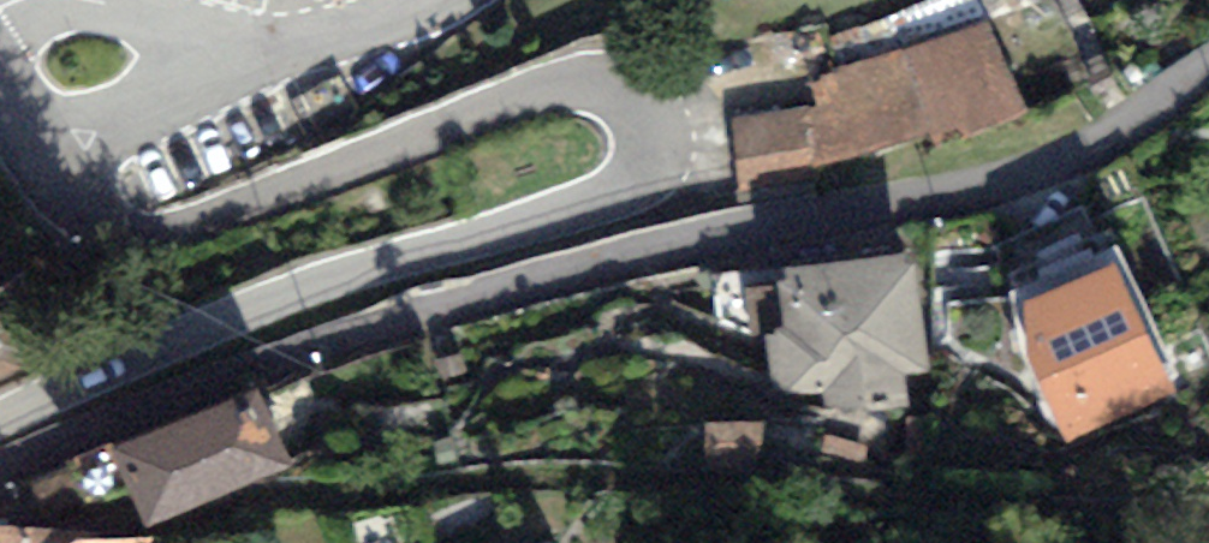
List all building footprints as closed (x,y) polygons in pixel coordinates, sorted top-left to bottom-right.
[(741,126),(747,213),(822,207),(820,174),(931,140),(938,158),(1033,123),(995,32),(1039,15),(1033,0),(943,0),(844,38),(847,79),(811,81),(814,121),(741,126)] [(917,257),(708,280),(714,327),(772,351),(777,398),(828,393),(831,418),(908,409),(904,377),(930,374),(917,257)] [(1174,400),(1120,263),(1020,303),(1073,439),(1174,400)] [(23,368),(0,318),(0,379),(23,368)] [(261,401),(43,490),(57,524),(133,493),(145,524),(288,466),(261,401)]
